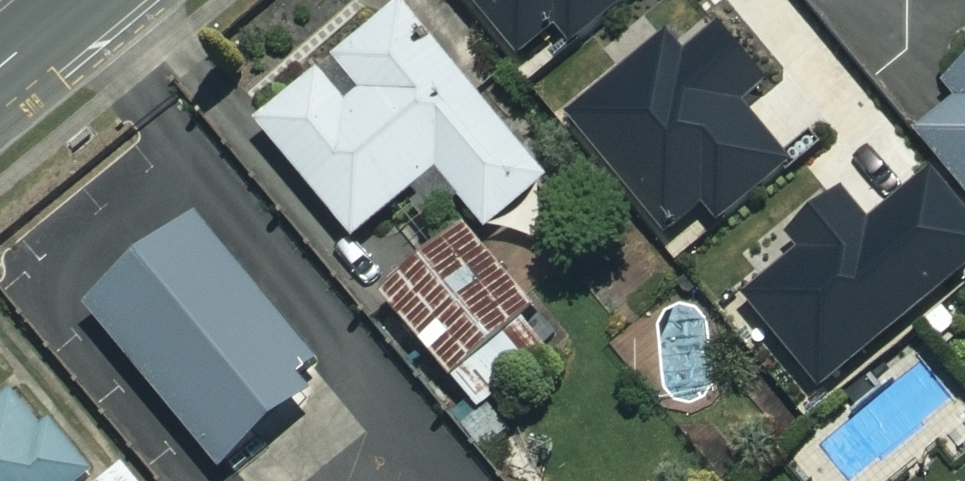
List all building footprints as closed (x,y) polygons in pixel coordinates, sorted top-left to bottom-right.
[(573,56),(641,0),(463,0),(521,70),(559,39),(573,56)] [(404,18),(337,73),(363,105),(348,117),(322,85),(261,136),(355,251),(439,182),(488,242),(547,193),(404,18)] [(706,217),(720,234),(795,172),(746,113),(770,94),(723,36),(689,64),(672,44),(569,128),(669,248),(706,217)] [(946,86),(959,101),(919,133),(964,189),(964,70),(946,86)] [(746,309),(822,402),(964,287),(964,217),(936,182),(873,233),(848,203),(790,250),(801,264),(746,309)] [(331,352),(207,203),(95,295),(234,462),(327,385),(312,367),(331,352)] [(553,350),(467,250),(396,312),(482,411),(553,350)] [(20,394),(0,410),(0,480),(90,480),(20,394)] [(133,462),(110,480),(148,480),(133,462)]
